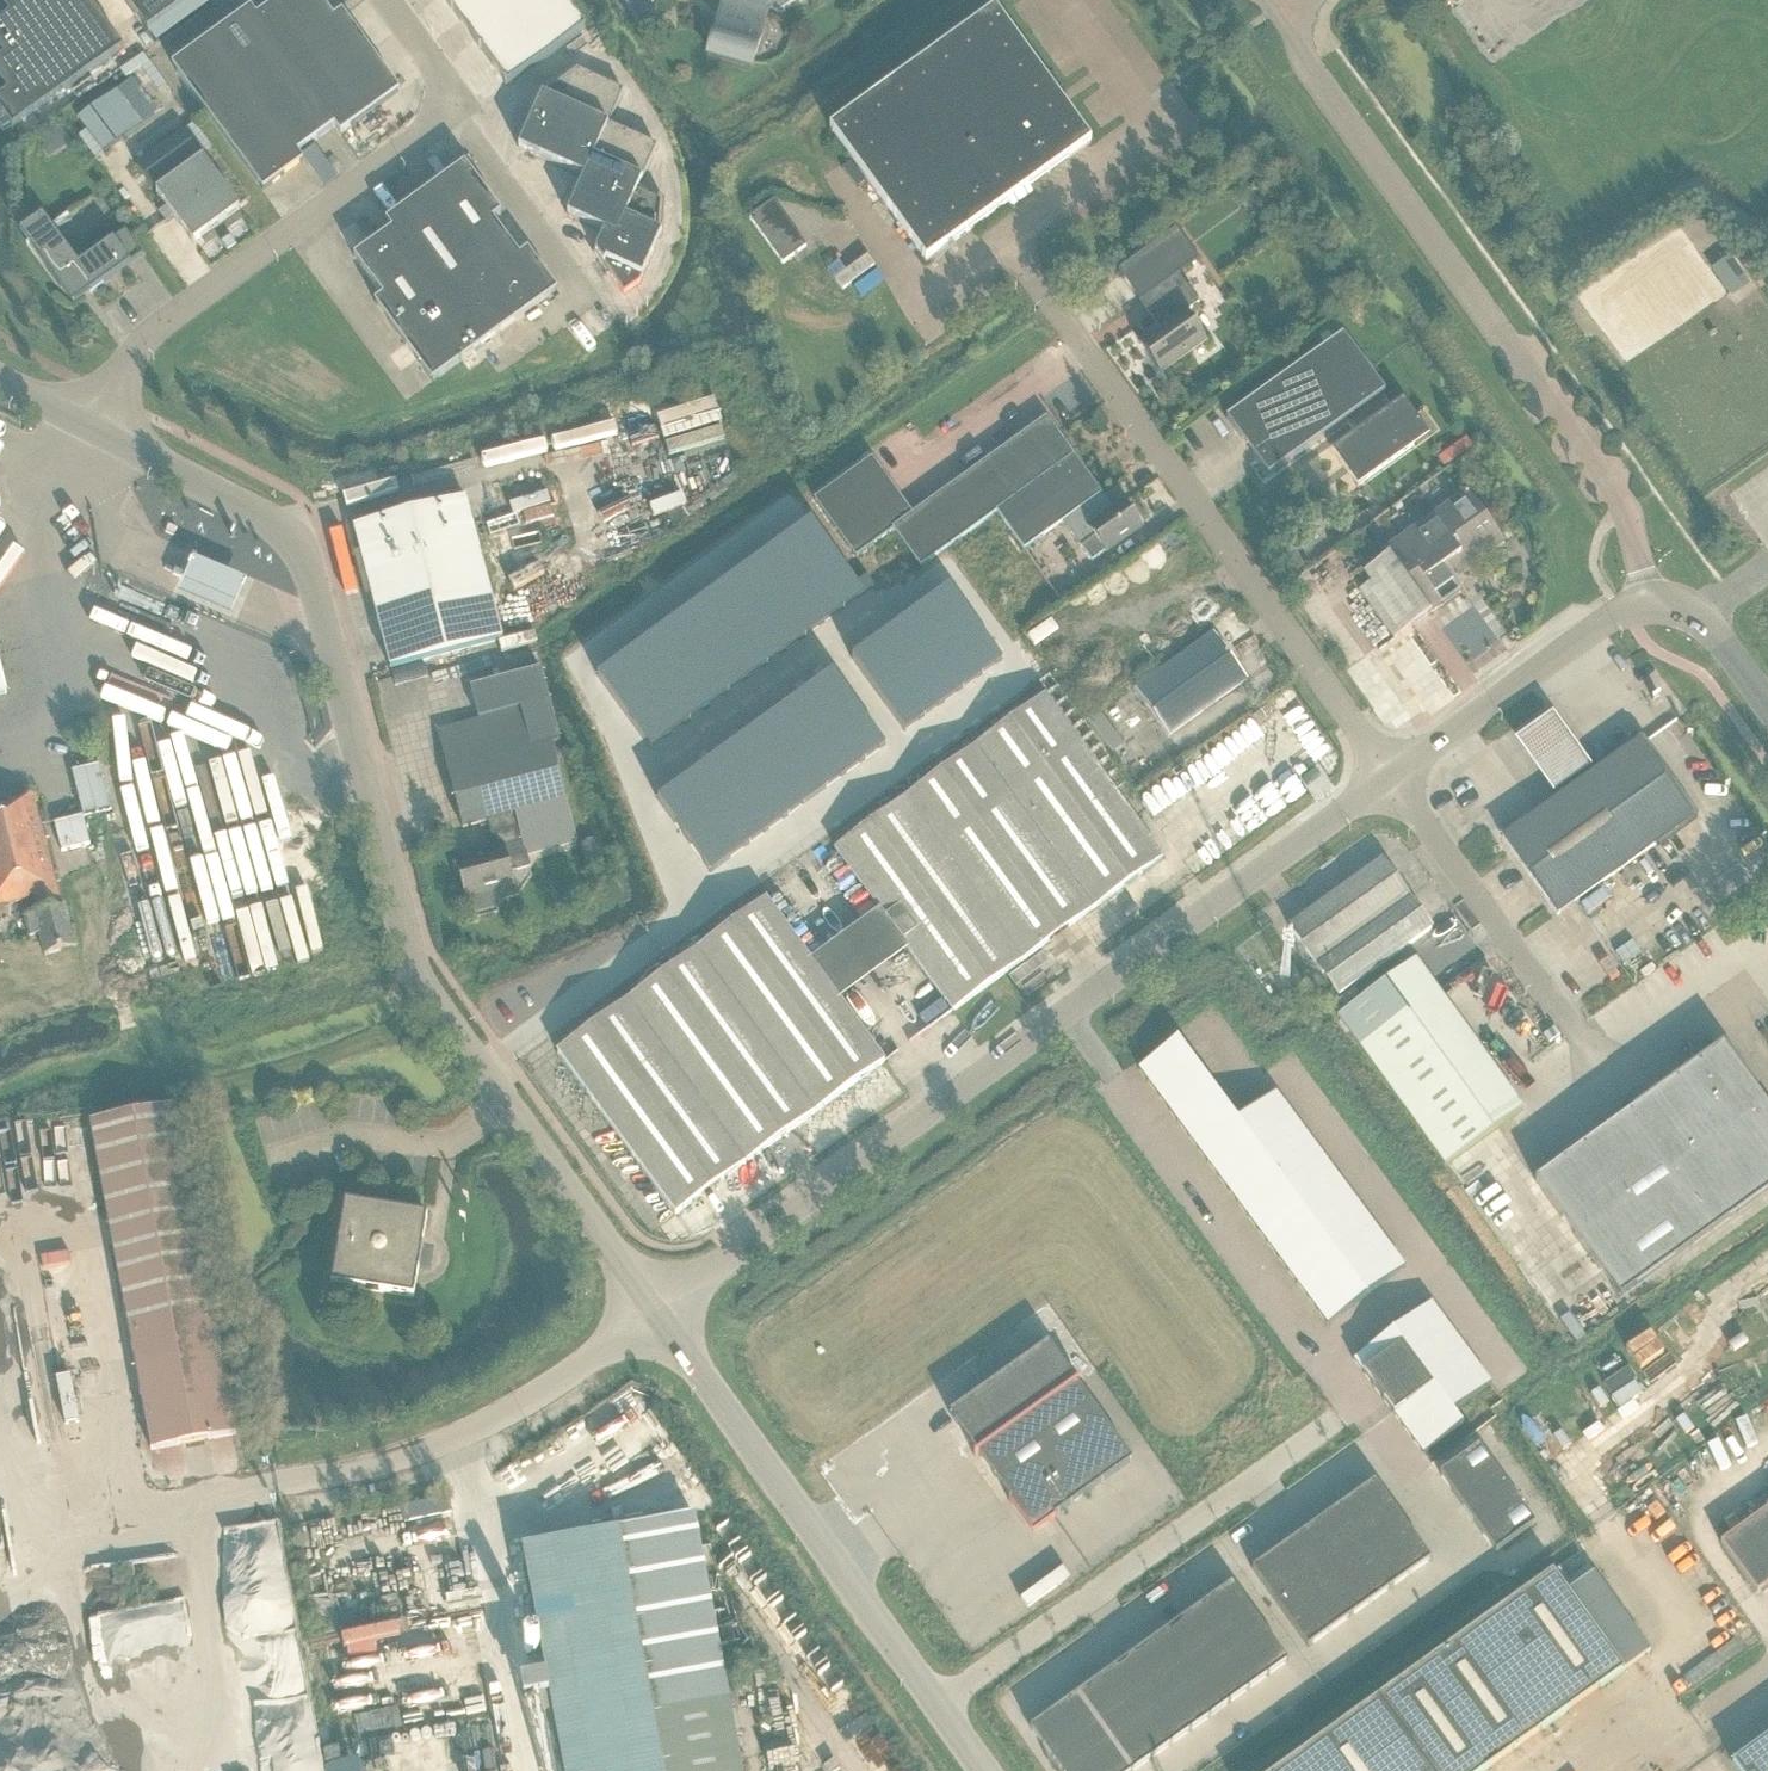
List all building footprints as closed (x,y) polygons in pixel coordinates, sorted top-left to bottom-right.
[(123,49),(87,0),(0,0),(0,3),(10,17),(0,24),(0,52),(5,58),(0,62),(0,82),(8,93),(0,100),(0,111),(13,128),(123,49)] [(147,32),(191,0),(125,0),(147,32)] [(284,55),(334,18),(321,0),(280,0),(257,17),(284,55)] [(587,29),(565,0),(446,0),(508,86),(587,29)] [(723,1),(709,51),(753,64),(768,10),(766,9),(772,0),(718,0),(723,1)] [(782,10),(781,10),(781,11),(800,0),(774,0),(782,10)] [(284,55),(257,17),(251,9),(213,37),(246,83),(284,55)] [(1010,203),(1030,189),(1028,188),(1090,143),(995,10),(830,130),(926,262),(1009,201),(1010,203)] [(313,95),(372,52),(342,12),(334,18),(284,55),(313,95)] [(206,112),(246,83),(213,37),(172,66),(206,112)] [(312,96),(335,126),(341,134),(400,91),(372,52),(313,95),(312,96)] [(312,96),(313,95),(284,55),(246,83),(298,153),(335,126),(312,96)] [(542,95),(519,148),(584,177),(567,215),(605,232),(595,252),(605,267),(624,293),(640,283),(643,277),(662,233),(664,201),(638,189),(657,147),(608,124),(624,90),(577,70),(542,95)] [(246,83),(206,112),(263,191),(304,161),(301,158),(298,153),(246,83)] [(117,88),(77,118),(104,153),(143,123),(117,88)] [(37,143),(49,159),(73,142),(61,126),(37,143)] [(153,189),(201,154),(184,130),(136,165),(153,189)] [(315,148),(301,158),(304,161),(323,188),(337,178),(315,148)] [(193,242),(240,208),(203,157),(156,191),(193,242)] [(426,193),(461,241),(492,219),(500,213),(465,164),(426,193)] [(450,307),(469,293),(488,279),(475,261),(461,241),(426,193),(387,221),(392,229),(450,307)] [(750,218),(783,265),(808,247),(775,200),(750,218)] [(22,234),(62,288),(79,276),(91,293),(144,253),(127,230),(80,265),(45,218),(22,234)] [(475,261),(506,238),(492,219),(461,241),(475,261)] [(403,341),(450,307),(392,229),(354,257),(383,297),(376,303),(403,341)] [(1199,303),(1179,275),(1199,261),(1176,230),(1118,272),(1140,303),(1151,295),(1171,321),(1143,341),(1164,370),(1205,340),(1186,312),(1199,303)] [(488,279),(519,256),(506,238),(475,261),(488,279)] [(503,299),(542,271),(527,250),(519,256),(488,279),(503,299)] [(1728,256),(1711,268),(1729,293),(1746,281),(1728,256)] [(542,271),(503,299),(517,319),(556,290),(542,271)] [(503,299),(488,279),(469,293),(498,333),(517,319),(503,299)] [(479,347),(498,333),(469,293),(450,307),(479,347)] [(432,381),(479,347),(450,307),(403,341),(432,381)] [(1392,408),(1382,394),(1384,393),(1343,335),(1226,418),(1268,477),(1352,416),(1362,430),(1332,452),(1358,488),(1429,437),(1403,401),(1392,408)] [(893,529),(921,567),(998,512),(1024,550),(1063,522),(1092,562),(1141,527),(1124,502),(1113,510),(1046,417),(912,513),(872,457),(814,499),(855,557),(893,529)] [(1467,569),(1504,542),(1467,490),(1385,549),(1389,555),(1364,573),(1371,583),(1359,591),(1394,639),(1462,590),(1452,574),(1461,568),(1467,569)] [(466,498),(354,527),(390,669),(503,639),(466,498)] [(811,521),(791,536),(814,568),(835,553),(811,521)] [(772,550),(795,582),(814,568),(791,536),(772,550)] [(752,564),(776,597),(795,582),(772,550),(752,564)] [(864,593),(856,583),(835,553),(814,568),(843,608),(864,593)] [(733,578),(757,611),(776,597),(752,564),(733,578)] [(196,566),(181,601),(235,624),(250,588),(196,566)] [(843,608),(814,568),(795,582),(824,622),(843,608)] [(856,583),(864,593),(874,586),(866,576),(856,583)] [(714,592),(737,625),(757,611),(733,578),(714,592)] [(824,622),(795,582),(776,597),(805,636),(824,622)] [(929,602),(956,638),(976,624),(950,588),(929,602)] [(718,639),(737,625),(714,592),(695,607),(718,639)] [(805,636),(776,597),(757,611),(786,650),(805,636)] [(929,602),(911,616),(937,652),(956,638),(929,602)] [(695,607),(675,621),(699,653),(718,639),(695,607)] [(737,625),(766,665),(786,650),(757,611),(737,625)] [(918,666),(937,652),(911,616),(892,630),(918,666)] [(675,621),(656,635),(679,667),(699,653),(675,621)] [(956,638),(982,674),(1002,660),(976,624),(956,638)] [(737,625),(718,639),(747,679),(766,665),(737,625)] [(878,695),(899,680),(918,666),(892,630),(852,659),(878,695)] [(1168,736),(1247,680),(1213,632),(1134,688),(1168,736)] [(660,681),(679,667),(656,635),(637,649),(660,681)] [(937,652),(963,688),(982,674),(956,638),(937,652)] [(728,693),(747,679),(718,639),(699,653),(728,693)] [(641,695),(660,681),(637,649),(617,663),(641,695)] [(918,666),(944,702),(963,688),(937,652),(918,666)] [(709,707),(728,693),(699,653),(679,667),(709,707)] [(641,695),(617,663),(598,677),(621,709),(641,695)] [(925,716),(944,702),(918,666),(899,680),(925,716)] [(660,681),(689,721),(709,707),(679,667),(660,681)] [(478,720),(437,731),(448,772),(463,828),(487,821),(494,848),(456,858),(462,883),(463,885),(467,899),(512,887),(514,887),(510,872),(528,867),(529,867),(526,855),(577,842),(573,827),(572,822),(567,804),(566,800),(566,798),(564,791),(556,763),(552,745),(559,743),(539,669),(470,688),(478,720)] [(844,729),(863,715),(833,673),(813,687),(839,723),(844,729)] [(905,731),(925,716),(899,680),(878,695),(905,731)] [(641,695),(670,735),(689,721),(660,681),(641,695)] [(794,701),(820,737),(839,723),(813,687),(794,701)] [(670,735),(641,695),(621,709),(651,749),(670,735)] [(1045,695),(835,848),(953,1011),(1124,887),(1163,858),(1045,695)] [(794,701),(775,715),(802,751),(820,737),(794,701)] [(802,751),(775,715),(756,729),(783,765),(792,758),(802,751)] [(863,715),(844,729),(866,759),(885,745),(863,715)] [(820,737),(847,773),(866,759),(844,729),(839,723),(820,737)] [(756,729),(738,742),(764,778),(783,765),(756,729)] [(818,794),(847,773),(820,737),(802,751),(792,758),(818,794)] [(1560,796),(1502,837),(1557,915),(1693,818),(1638,740),(1560,796)] [(745,792),(764,778),(738,742),(719,756),(745,792)] [(715,814),(745,792),(719,756),(689,778),(715,814)] [(783,765),(764,778),(790,815),(818,794),(792,758),(783,765)] [(85,816),(112,809),(100,763),(73,770),(85,816)] [(715,814),(689,778),(658,800),(685,836),(690,833),(715,814)] [(764,778),(745,792),(771,828),(790,815),(764,778)] [(711,872),(771,828),(745,792),(715,814),(690,833),(695,840),(690,844),(711,872)] [(35,897),(40,913),(25,917),(30,937),(40,934),(45,955),(75,947),(65,907),(62,907),(55,879),(42,831),(33,796),(13,801),(12,798),(0,801),(0,906),(35,897)] [(695,840),(690,833),(685,836),(690,844),(695,840)] [(588,867),(605,862),(598,838),(580,843),(588,867)] [(1338,996),(1431,929),(1382,860),(1289,927),(1338,996)] [(676,1214),(884,1061),(765,899),(557,1051),(676,1214)] [(147,957),(193,948),(187,914),(141,923),(147,957)] [(1360,1048),(1438,991),(1415,959),(1337,1017),(1360,1048)] [(1013,1003),(1023,996),(1013,982),(1003,990),(1013,1003)] [(1185,1053),(1175,1039),(1136,1069),(1146,1082),(1185,1053)] [(1537,1181),(1621,1297),(1767,1191),(1767,1110),(1723,1047),(1537,1181)] [(1156,1096),(1195,1066),(1185,1053),(1146,1082),(1156,1096)] [(1156,1096),(1166,1109),(1205,1079),(1195,1066),(1156,1096)] [(1205,1079),(1166,1109),(1176,1122),(1215,1093),(1205,1079)] [(1284,1104),(1274,1090),(1236,1119),(1246,1133),(1284,1104)] [(1226,1106),(1215,1093),(1176,1122),(1186,1136),(1226,1106)] [(1284,1104),(1246,1133),(1256,1146),(1294,1117),(1284,1104)] [(151,1449),(236,1434),(175,1105),(91,1120),(151,1449)] [(1186,1136),(1196,1149),(1236,1119),(1231,1114),(1226,1106),(1186,1136)] [(1294,1117),(1256,1146),(1266,1159),(1304,1130),(1294,1117)] [(1246,1133),(1236,1119),(1196,1149),(1206,1162),(1246,1133)] [(1304,1130),(1266,1159),(1276,1173),(1314,1144),(1304,1130)] [(1206,1162),(1216,1176),(1256,1146),(1246,1133),(1206,1162)] [(1286,1186),(1324,1157),(1314,1144),(1276,1173),(1286,1186)] [(1216,1176),(1226,1189),(1266,1159),(1256,1146),(1216,1176)] [(1324,1157),(1286,1186),(1296,1199),(1335,1170),(1324,1157)] [(1266,1159),(1226,1189),(1237,1202),(1276,1173),(1266,1159)] [(1296,1199),(1306,1213),(1345,1184),(1335,1170),(1296,1199)] [(1276,1173),(1237,1202),(1247,1216),(1286,1186),(1276,1173)] [(1316,1226),(1355,1197),(1345,1184),(1306,1213),(1316,1226)] [(1247,1216),(1257,1229),(1296,1199),(1286,1186),(1247,1216)] [(1355,1197),(1316,1226),(1326,1240),(1365,1211),(1355,1197)] [(1306,1213),(1296,1199),(1257,1229),(1267,1242),(1306,1213)] [(414,1297),(427,1214),(345,1201),(331,1284),(414,1297)] [(1326,1240),(1336,1253),(1375,1224),(1365,1211),(1326,1240)] [(1306,1213),(1267,1242),(1277,1256),(1316,1226),(1306,1213)] [(1385,1237),(1375,1224),(1336,1253),(1346,1266),(1385,1237)] [(1287,1269),(1326,1240),(1316,1226),(1277,1256),(1287,1269)] [(1356,1280),(1395,1251),(1385,1237),(1346,1266),(1356,1280)] [(1336,1253),(1326,1240),(1287,1269),(1297,1283),(1336,1253)] [(1367,1293),(1405,1264),(1395,1251),(1356,1280),(1367,1293)] [(1307,1296),(1346,1266),(1336,1253),(1297,1283),(1307,1296)] [(1307,1296),(1317,1309),(1356,1280),(1346,1266),(1307,1296)] [(1317,1309),(1327,1323),(1367,1293),(1356,1280),(1317,1309)] [(1439,1311),(1399,1340),(1409,1353),(1449,1324),(1439,1311)] [(1449,1324),(1409,1353),(1419,1367),(1458,1338),(1449,1324)] [(1419,1367),(1429,1380),(1468,1351),(1458,1338),(1419,1367)] [(1370,1382),(1409,1353),(1399,1340),(1360,1368),(1370,1382)] [(950,1413),(1034,1530),(1132,1460),(1049,1343),(950,1413)] [(1478,1365),(1468,1351),(1429,1380),(1439,1394),(1478,1365)] [(1380,1395),(1419,1367),(1409,1353),(1370,1382),(1380,1395)] [(1439,1394),(1449,1407),(1488,1378),(1478,1365),(1439,1394)] [(1429,1380),(1419,1367),(1380,1395),(1390,1409),(1429,1380)] [(1498,1392),(1488,1378),(1449,1407),(1459,1421),(1495,1394),(1498,1392)] [(1439,1394),(1429,1380),(1390,1409),(1400,1422),(1439,1394)] [(1400,1422),(1409,1436),(1449,1407),(1439,1394),(1400,1422)] [(1409,1436),(1420,1450),(1459,1421),(1449,1407),(1409,1436)] [(1469,1435),(1459,1421),(1420,1450),(1429,1463),(1469,1435)] [(1479,1446),(1440,1474),(1468,1513),(1507,1485),(1479,1446)] [(1375,1482),(1356,1495),(1384,1534),(1402,1521),(1375,1482)] [(1507,1485),(1468,1513),(1495,1552),(1535,1524),(1507,1485)] [(1356,1495),(1334,1511),(1361,1550),(1384,1534),(1356,1495)] [(1720,1543),(1757,1593),(1767,1585),(1767,1508),(1720,1543)] [(1334,1511),(1315,1524),(1343,1563),(1361,1550),(1334,1511)] [(694,1515),(618,1529),(523,1547),(546,1675),(521,1680),(524,1698),(550,1694),(564,1770),(741,1770),(694,1515)] [(1402,1521),(1384,1534),(1412,1573),(1430,1560),(1402,1521)] [(1315,1524),(1293,1540),(1321,1579),(1343,1563),(1315,1524)] [(1384,1534),(1361,1550),(1389,1589),(1412,1573),(1384,1534)] [(1293,1540),(1275,1553),(1303,1592),(1321,1579),(1293,1540)] [(1361,1550),(1343,1563),(1371,1602),(1389,1589),(1361,1550)] [(1275,1553),(1253,1569),(1281,1607),(1303,1592),(1275,1553)] [(1343,1563),(1321,1579),(1349,1618),(1371,1602),(1343,1563)] [(1650,1652),(1593,1573),(1566,1592),(1552,1573),(1522,1595),(1410,1675),(1277,1770),(1486,1770),(1650,1652)] [(1321,1579),(1303,1592),(1330,1631),(1349,1618),(1321,1579)] [(1233,1584),(1206,1603),(1233,1641),(1240,1636),(1260,1622),(1233,1584)] [(1303,1592),(1281,1607),(1308,1646),(1330,1631),(1303,1592)] [(1206,1603),(1180,1621),(1207,1659),(1220,1650),(1233,1641),(1206,1603)] [(1180,1621),(1154,1640),(1182,1678),(1201,1664),(1207,1659),(1180,1621)] [(1260,1622),(1240,1636),(1268,1676),(1288,1661),(1260,1622)] [(1233,1641),(1220,1650),(1248,1689),(1268,1676),(1240,1636),(1233,1641)] [(1154,1640),(1128,1658),(1156,1696),(1162,1692),(1182,1678),(1154,1640)] [(1207,1659),(1201,1664),(1229,1703),(1248,1689),(1220,1650),(1207,1659)] [(1128,1658),(1103,1676),(1130,1715),(1143,1706),(1156,1696),(1128,1658)] [(1201,1664),(1182,1678),(1210,1717),(1229,1703),(1201,1664)] [(1103,1676),(1077,1695),(1104,1733),(1123,1719),(1130,1715),(1103,1676)] [(1182,1678),(1162,1692),(1190,1731),(1210,1717),(1182,1678)] [(1156,1696),(1143,1706),(1171,1745),(1190,1731),(1162,1692),(1156,1696)] [(1077,1695),(1029,1728),(1057,1767),(1104,1733),(1077,1695)] [(1130,1715),(1123,1719),(1151,1759),(1171,1745),(1143,1706),(1130,1715)] [(1104,1733),(1131,1770),(1134,1770),(1151,1759),(1123,1719),(1104,1733)] [(1057,1767),(1060,1770),(1131,1770),(1104,1733),(1057,1767)] [(1732,1762),(1739,1770),(1767,1770),(1767,1736),(1732,1762)] [(429,1770),(456,1770),(453,1754),(427,1758),(429,1770)]
